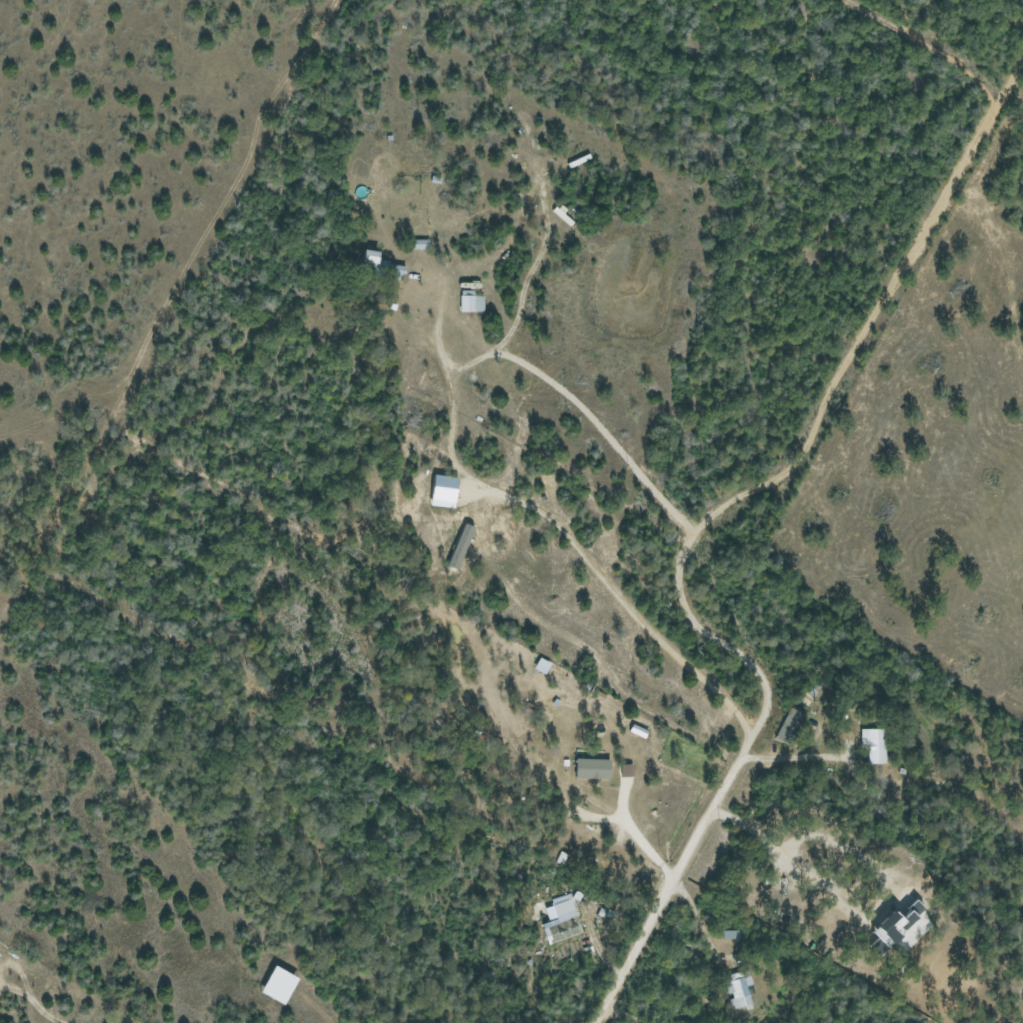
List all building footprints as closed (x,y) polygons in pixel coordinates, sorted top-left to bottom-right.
[(415,249),(429,250),(430,240),(416,239),(415,249)] [(381,251),(366,250),(365,263),(380,264),(381,251)] [(483,312),(484,296),(474,296),(474,291),(460,290),(460,312),(483,312)] [(457,508),(458,477),(435,475),(433,506),(457,508)] [(475,526),(465,522),(449,566),(459,570),(475,526)] [(775,738),(789,746),(806,716),(791,708),(775,738)] [(649,730),(633,724),(630,732),(646,738),(649,730)] [(868,764),(885,764),(885,729),(860,729),(860,747),(867,747),(868,764)] [(611,760),(577,759),(576,778),(611,779),(611,760)] [(571,817),(582,821),(586,810),(575,806),(571,817)] [(582,934),(573,902),(582,899),(580,891),(550,900),(552,906),(545,908),(549,922),(542,924),(548,944),(582,934)] [(880,957),(929,912),(918,900),(902,915),(896,909),(873,931),(879,937),(870,945),(880,957)] [(723,939),(738,939),(738,931),(723,930),(723,939)] [(285,1006),(300,979),(276,966),(262,993),(285,1006)] [(733,1011),(751,1006),(745,986),(751,985),(747,970),(726,975),(733,998),(730,999),(733,1011)]
